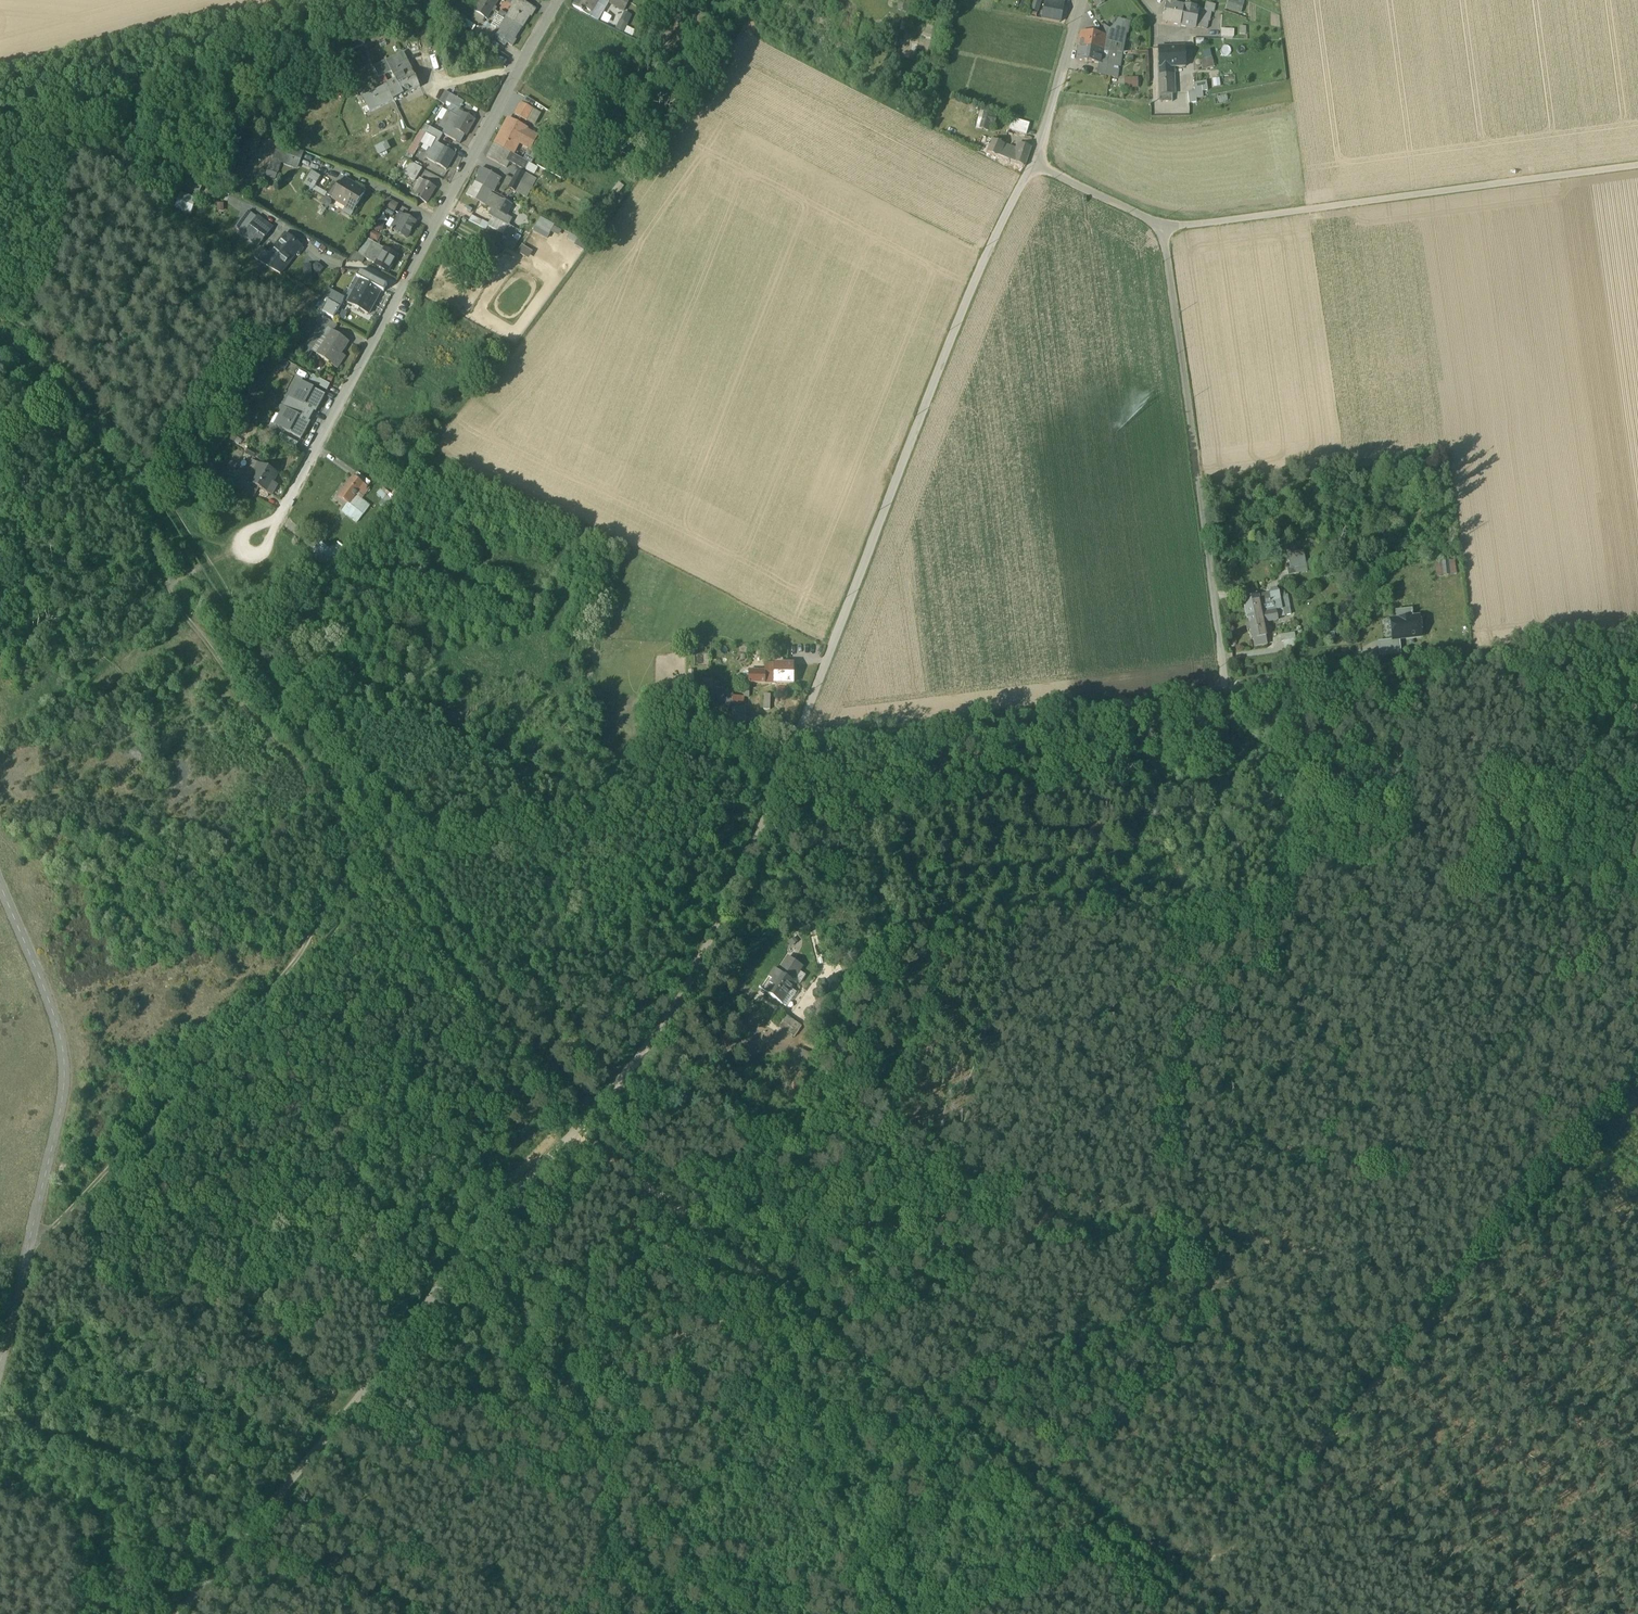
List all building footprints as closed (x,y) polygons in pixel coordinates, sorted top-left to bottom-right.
[(486,19),(491,12),(489,11),(493,5),(485,0),(481,0),(474,12),(486,19)] [(506,17),(522,27),(529,15),(531,16),(535,9),(520,0),(514,0),(512,4),(513,5),(506,17)] [(588,15),(589,14),(596,2),(597,0),(575,0),(572,5),(580,10),(581,11),(582,11),(583,12),(588,15)] [(629,0),(609,0),(609,1),(624,9),(627,3),(628,3),(629,0)] [(907,13),(910,0),(899,0),(898,11),(907,13)] [(1042,20),(1060,23),(1063,4),(1046,0),(1042,20)] [(1180,25),(1184,6),(1176,4),(1177,0),(1167,0),(1162,22),(1180,25)] [(1226,8),(1242,13),(1246,0),(1229,0),(1226,8)] [(596,2),(589,14),(598,20),(605,8),(596,2)] [(1031,10),(1038,12),(1040,3),(1034,2),(1031,10)] [(1194,26),(1207,28),(1211,4),(1206,3),(1204,11),(1198,9),(1194,26)] [(1187,7),(1184,6),(1180,25),(1194,28),(1194,26),(1198,9),(1187,7)] [(451,16),(457,20),(462,11),(456,8),(451,16)] [(515,39),(522,27),(506,17),(499,29),(497,28),(494,35),(499,38),(498,40),(505,45),(507,42),(512,46),(516,40),(515,39)] [(1112,30),(1118,18),(1115,24),(1110,28),(1108,28),(1103,24),(1101,35),(1105,36),(1103,50),(1109,51),(1112,30)] [(1126,34),(1127,34),(1128,30),(1125,30),(1127,20),(1118,18),(1112,30),(1125,33),(1126,34)] [(617,27),(626,30),(628,22),(619,19),(617,27)] [(1109,51),(1121,52),(1125,33),(1112,30),(1109,51)] [(1080,32),(1078,46),(1103,50),(1105,36),(1101,35),(1080,32)] [(350,40),(353,49),(364,45),(362,39),(361,36),(350,40)] [(1101,64),(1101,61),(1103,50),(1078,46),(1076,60),(1100,64),(1101,64)] [(1159,47),(1160,80),(1172,79),(1175,79),(1174,66),(1185,66),(1185,46),(1159,47)] [(1205,58),(1201,59),(1203,68),(1215,65),(1211,49),(1203,51),(1205,58)] [(1101,61),(1108,62),(1109,51),(1103,50),(1101,61)] [(1118,52),(1109,51),(1108,62),(1107,65),(1116,66),(1118,52)] [(386,61),(391,71),(408,63),(403,52),(386,61)] [(1116,66),(1107,65),(1107,69),(1119,71),(1121,52),(1118,52),(1116,66)] [(379,78),(391,72),(391,71),(386,61),(374,67),(379,78)] [(1105,69),(1107,69),(1107,65),(1108,62),(1101,61),(1101,64),(1100,64),(1098,74),(1104,75),(1105,69)] [(408,63),(391,71),(391,72),(395,78),(394,78),(395,81),(363,96),(371,111),(404,95),(403,95),(420,87),(412,70),(408,63)] [(1104,75),(1118,77),(1119,71),(1107,69),(1105,69),(1104,75)] [(1139,86),(1139,76),(1125,76),(1125,86),(1139,86)] [(1160,80),(1160,94),(1172,94),(1172,79),(1160,80)] [(1194,84),(1195,91),(1188,92),(1189,102),(1197,101),(1196,98),(1195,92),(1202,91),(1208,90),(1206,81),(1194,84)] [(439,101),(444,104),(450,94),(445,90),(439,101)] [(454,106),(460,109),(464,101),(450,94),(446,102),(454,106)] [(525,96),(523,101),(534,104),(535,100),(525,96)] [(515,114),(527,120),(533,108),(521,102),(515,114)] [(459,117),(462,112),(459,110),(460,109),(454,106),(450,112),(459,117)] [(445,135),(460,143),(465,134),(466,135),(475,119),(462,112),(459,117),(450,112),(442,126),(448,129),(445,135)] [(980,127),(991,130),(994,114),(984,112),(980,127)] [(494,142),(494,143),(513,153),(520,142),(527,129),(527,128),(508,117),(494,142)] [(1028,133),(1031,122),(1016,118),(1013,129),(1028,133)] [(436,139),(439,141),(442,134),(425,125),(421,131),(426,134),(436,139)] [(537,134),(527,129),(520,142),(530,147),(532,144),(532,143),(537,134)] [(425,157),(426,158),(433,148),(437,142),(437,143),(439,141),(436,139),(426,134),(421,131),(413,144),(418,147),(423,139),(432,144),(425,157)] [(570,143),(579,149),(586,138),(577,132),(570,143)] [(987,151),(999,156),(1002,150),(1004,144),(992,139),(987,151)] [(380,154),(392,148),(388,140),(376,146),(380,154)] [(435,162),(446,169),(456,150),(448,146),(446,148),(437,143),(437,142),(433,148),(426,158),(434,163),(435,162)] [(506,166),(510,160),(513,153),(494,143),(491,149),(491,148),(487,156),(506,166)] [(1020,143),(1017,149),(1016,152),(1013,162),(1025,166),(1031,147),(1020,143)] [(529,161),(531,162),(537,151),(534,149),(535,146),(532,144),(530,147),(524,159),(529,161)] [(1009,150),(1016,152),(1017,149),(1004,144),(1002,150),(1007,152),(1009,150)] [(1007,152),(1002,150),(999,156),(1013,162),(1016,152),(1009,150),(1007,152)] [(282,160),(298,165),(301,157),(293,154),(285,151),(282,160)] [(524,159),(513,153),(510,160),(525,168),(529,161),(524,159)] [(573,164),(579,167),(582,162),(577,158),(573,164)] [(403,172),(415,180),(422,168),(409,161),(403,172)] [(479,175),(476,181),(492,190),(495,183),(497,184),(500,177),(483,168),(481,167),(477,174),(479,175)] [(518,169),(513,178),(521,182),(521,181),(525,173),(518,169)] [(308,176),(313,180),(317,174),(311,170),(308,176)] [(521,181),(521,182),(532,187),(536,179),(525,173),(521,181)] [(309,186),(313,180),(308,176),(304,183),(309,186)] [(411,194),(426,203),(435,187),(420,178),(411,194)] [(516,190),(521,182),(513,178),(508,186),(516,190)] [(346,206),(354,211),(365,192),(350,183),(348,185),(343,181),(340,186),(333,198),(346,206)] [(489,214),(493,216),(508,224),(512,217),(505,213),(510,203),(510,202),(502,198),(502,199),(491,193),(491,194),(490,193),(492,190),(476,181),(475,181),(472,187),(471,186),(466,194),(492,208),(489,214)] [(327,194),(333,198),(340,186),(334,182),(327,194)] [(527,196),(532,187),(521,182),(516,190),(527,196)] [(383,208),(394,214),(398,205),(388,200),(383,208)] [(592,210),(601,215),(604,211),(606,212),(608,208),(597,202),(592,210)] [(351,215),(354,211),(346,206),(344,211),(351,215)] [(389,228),(395,231),(400,222),(404,224),(408,218),(398,212),(389,228)] [(469,219),(480,225),(482,219),(472,214),(469,219)] [(244,233),(258,245),(272,227),(257,216),(244,233)] [(503,233),(508,224),(493,216),(488,224),(503,233)] [(536,225),(550,233),(554,225),(541,217),(536,225)] [(415,222),(408,218),(404,224),(400,222),(395,231),(406,237),(415,222)] [(380,235),(370,229),(367,234),(377,240),(380,235)] [(262,262),(280,273),(286,265),(284,263),(291,254),(293,255),(301,246),(285,233),(277,242),(278,242),(262,262)] [(567,239),(585,248),(588,243),(570,234),(567,239)] [(506,242),(512,245),(515,240),(509,236),(506,242)] [(365,257),(375,263),(385,248),(368,238),(359,254),(365,257)] [(522,244),(517,251),(529,259),(534,251),(522,244)] [(397,255),(385,248),(375,263),(375,264),(387,271),(397,255)] [(362,262),(365,257),(359,254),(353,250),(347,260),(358,260),(362,262)] [(391,282),(394,277),(371,268),(369,274),(391,282)] [(372,284),(375,279),(362,272),(359,272),(357,276),(361,278),(372,284)] [(348,302),(366,312),(373,299),(375,300),(380,290),(381,289),(372,284),(361,278),(348,302)] [(380,290),(383,292),(386,285),(375,279),(372,284),(381,289),(380,290)] [(368,313),(375,300),(373,299),(366,312),(368,313)] [(323,312),(333,317),(339,307),(328,301),(323,312)] [(312,337),(319,341),(321,337),(323,338),(324,336),(327,338),(332,331),(333,331),(337,325),(325,317),(312,337)] [(317,353),(332,363),(340,352),(341,353),(348,341),(333,331),(332,331),(327,338),(317,353)] [(312,374),(309,380),(327,389),(330,383),(312,374)] [(298,401),(295,406),(309,414),(312,408),(315,410),(324,394),(300,381),(292,397),(298,401)] [(305,419),(309,414),(295,406),(292,412),(285,409),(277,425),(300,437),(309,421),(305,419)] [(281,433),(277,439),(295,448),(298,442),(281,433)] [(259,488),(271,495),(276,486),(272,484),(278,475),(262,465),(251,483),(259,488)] [(353,476),(346,487),(347,488),(355,477),(353,476)] [(339,496),(348,503),(349,504),(355,495),(358,492),(363,496),(369,488),(355,477),(347,488),(346,487),(339,496)] [(240,490),(254,498),(259,488),(251,483),(246,480),(240,490)] [(358,497),(355,495),(349,504),(348,503),(342,511),(346,514),(345,514),(356,522),(363,514),(369,506),(358,498),(358,497)] [(379,504),(383,508),(391,499),(387,496),(379,504)] [(310,554),(326,567),(337,557),(319,542),(310,554)] [(1304,548),(1288,551),(1291,565),(1288,566),(1289,572),(1308,568),(1304,548)] [(1448,558),(1437,559),(1438,573),(1448,572),(1448,558)] [(1271,586),(1270,592),(1270,598),(1264,599),(1264,602),(1260,603),(1261,609),(1266,608),(1266,606),(1276,604),(1276,608),(1283,606),(1280,593),(1279,588),(1276,585),(1271,586)] [(1261,609),(1260,603),(1259,594),(1258,590),(1253,591),(1254,596),(1245,597),(1248,614),(1249,613),(1262,611),(1261,609)] [(1270,592),(1259,594),(1260,603),(1264,602),(1264,599),(1270,598),(1270,592)] [(1288,592),(1280,593),(1283,606),(1290,605),(1288,592)] [(1266,608),(1261,609),(1262,611),(1265,631),(1270,630),(1268,620),(1278,618),(1277,615),(1276,608),(1276,604),(1266,606),(1266,608)] [(1276,608),(1277,615),(1292,613),(1290,605),(1283,606),(1276,608)] [(1395,609),(1397,617),(1413,615),(1412,606),(1395,609)] [(1265,631),(1262,611),(1249,613),(1250,620),(1246,621),(1248,629),(1252,628),(1255,643),(1267,641),(1265,631)] [(1421,633),(1419,614),(1413,615),(1397,617),(1391,617),(1393,636),(1421,633)] [(1281,633),(1282,639),(1284,639),(1291,637),(1290,631),(1281,633)] [(1297,645),(1296,637),(1291,637),(1284,639),(1285,647),(1297,645)] [(1381,653),(1400,651),(1399,644),(1393,644),(1392,638),(1379,640),(1381,653)] [(765,670),(750,670),(749,681),(775,682),(775,662),(765,662),(765,670)] [(793,663),(775,662),(775,682),(793,682),(793,663)] [(716,701),(724,702),(724,705),(733,705),(734,688),(716,687),(716,701)] [(787,958),(778,972),(793,982),(802,968),(787,958)] [(795,983),(793,982),(778,972),(775,970),(762,990),(782,1003),(786,1007),(791,1001),(789,998),(794,992),(791,990),(795,983)] [(824,987),(818,999),(831,1006),(836,991),(824,987)] [(823,1027),(831,1006),(818,999),(808,1019),(823,1027)] [(776,1023),(781,1026),(784,1022),(788,1016),(782,1013),(780,1016),(776,1023)] [(784,1022),(792,1029),(797,1023),(788,1016),(784,1022)] [(789,1033),(795,1038),(802,1027),(797,1023),(792,1029),(789,1033)]
